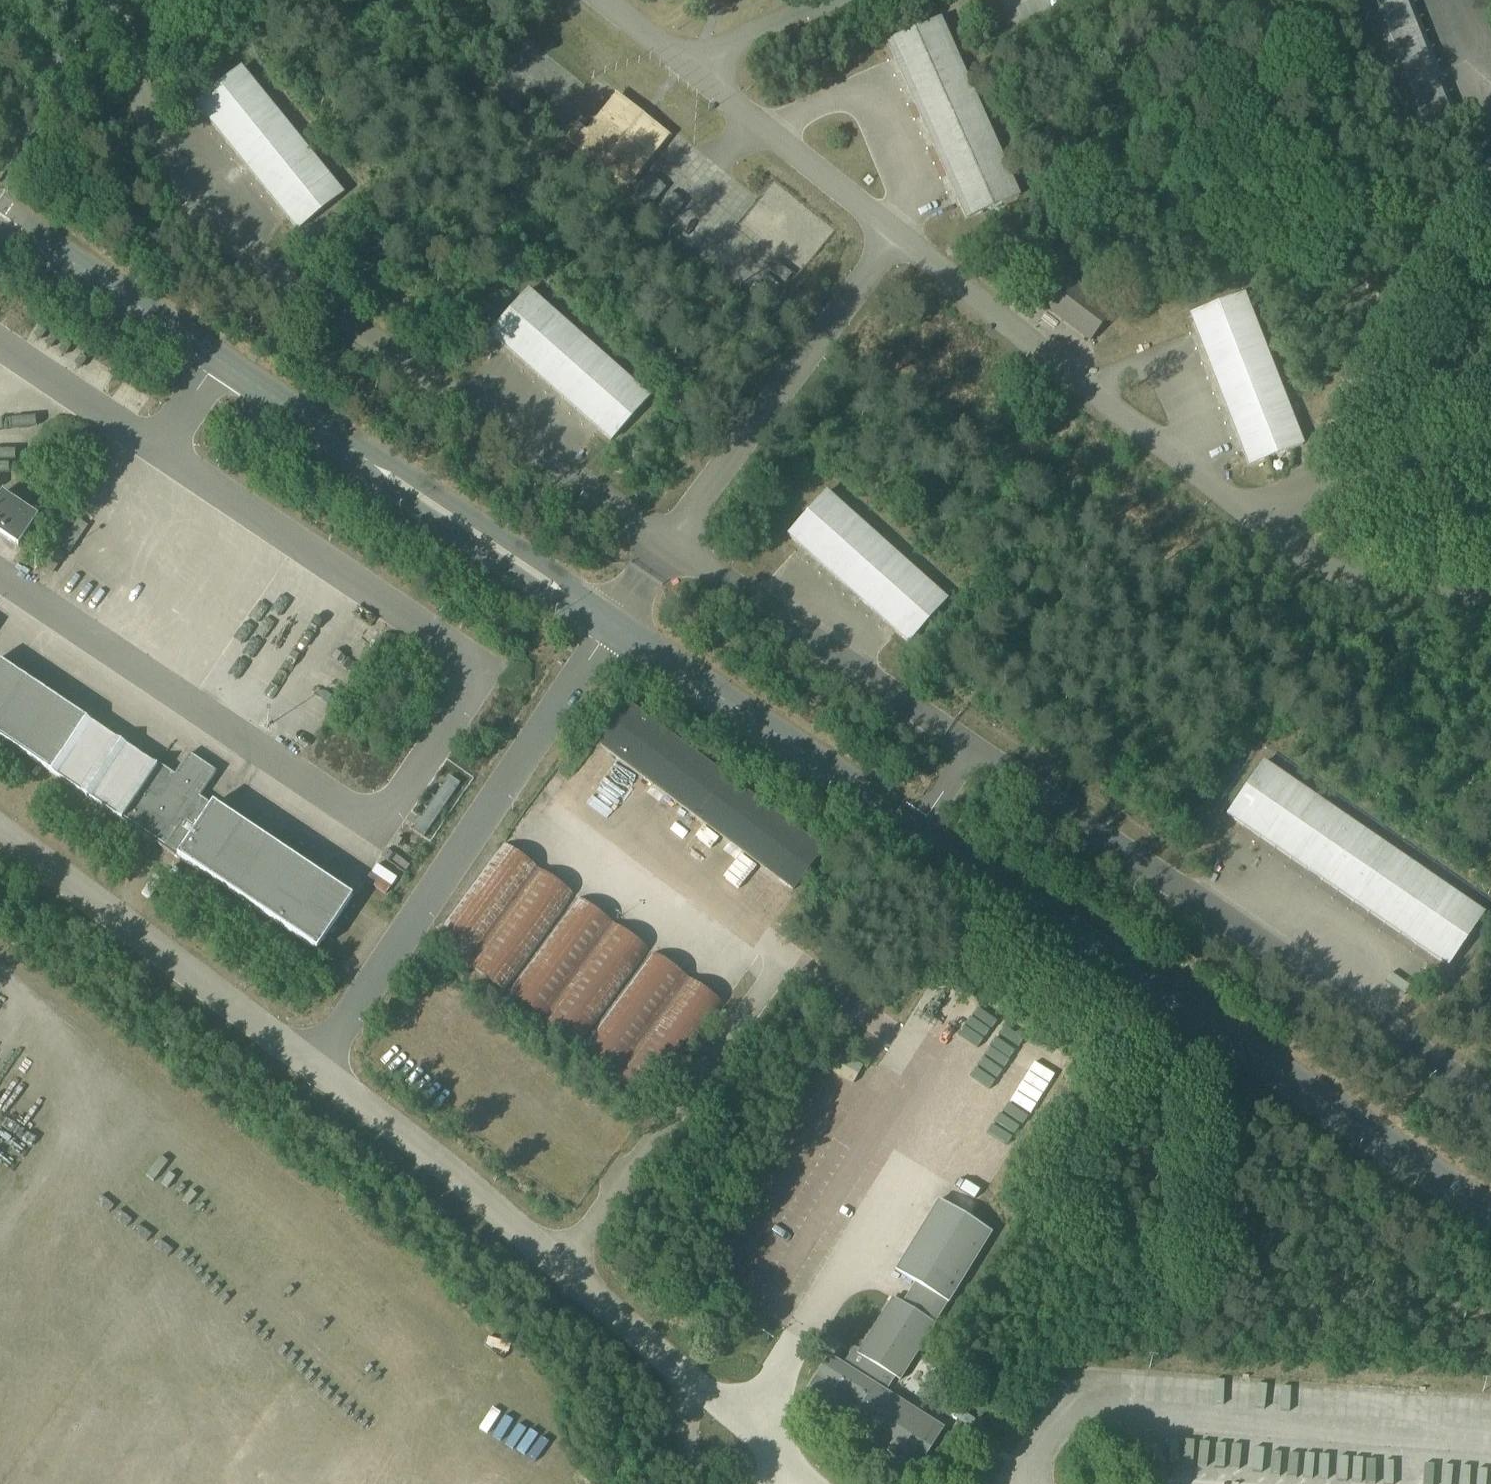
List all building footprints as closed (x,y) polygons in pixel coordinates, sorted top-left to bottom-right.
[(1404,0),(1340,0),(1398,148),(1454,126),(1404,0)] [(886,45),(963,222),(1019,198),(941,21),(886,45)] [(194,108),(296,235),(344,196),(242,69),(194,108)] [(1089,344),(1113,313),(1059,272),(1036,303),(1089,344)] [(488,337),(610,446),(650,400),(529,292),(488,337)] [(1243,295),(1189,316),(1249,468),(1281,455),(1304,446),(1243,295)] [(787,536),(909,645),(949,601),(827,492),(787,536)] [(18,548),(38,518),(2,494),(0,497),(0,536),(18,548)] [(30,760),(37,765),(52,775),(56,778),(64,783),(107,812),(115,817),(121,821),(149,840),(188,866),(316,952),(332,928),(337,920),(352,899),(212,806),(200,798),(217,773),(189,754),(172,779),(156,769),(156,768),(0,663),(0,740),(30,760)] [(607,736),(600,745),(599,746),(794,894),(825,853),(631,705),(607,736)] [(1264,762),(1227,816),(1449,968),(1486,914),(1264,762)] [(574,898),(503,846),(434,941),(442,947),(505,993),(574,898)] [(508,995),(579,1046),(648,951),(578,900),(508,995)] [(654,1101),(723,1005),(653,954),(583,1050),(654,1101)] [(915,1284),(902,1305),(892,1298),(859,1352),(855,1349),(844,1367),(829,1358),(801,1401),(918,1474),(946,1429),(887,1393),(895,1380),(901,1384),(937,1326),(935,1325),(948,1305),(949,1305),(992,1235),(938,1201),(895,1272),(915,1284)]
